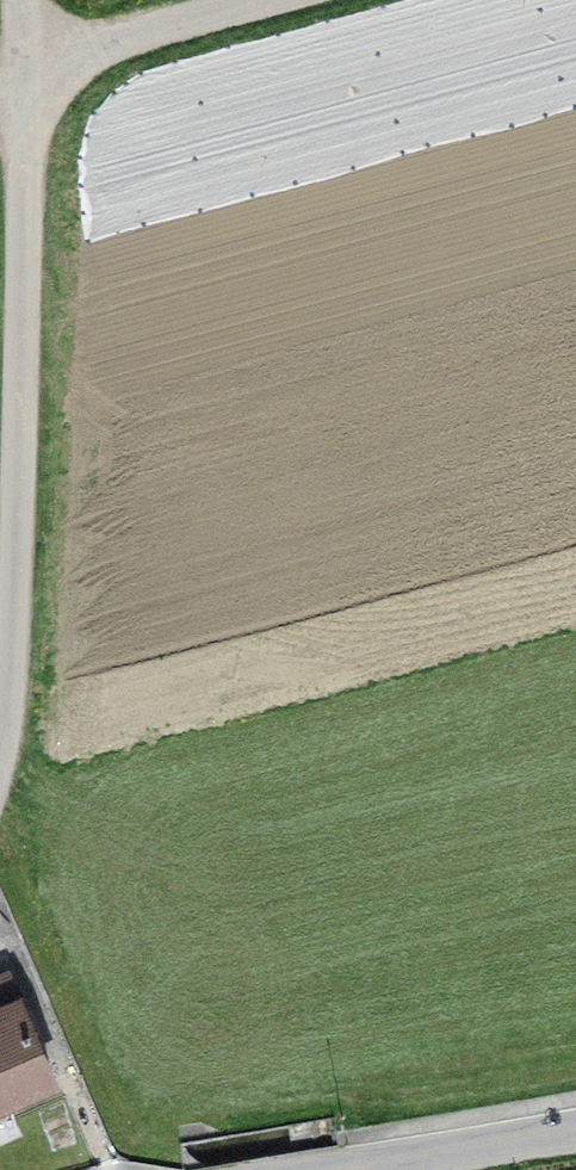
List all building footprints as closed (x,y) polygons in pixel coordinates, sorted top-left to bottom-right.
[(0,999),(0,1149),(61,1127),(13,994),(0,999)]
